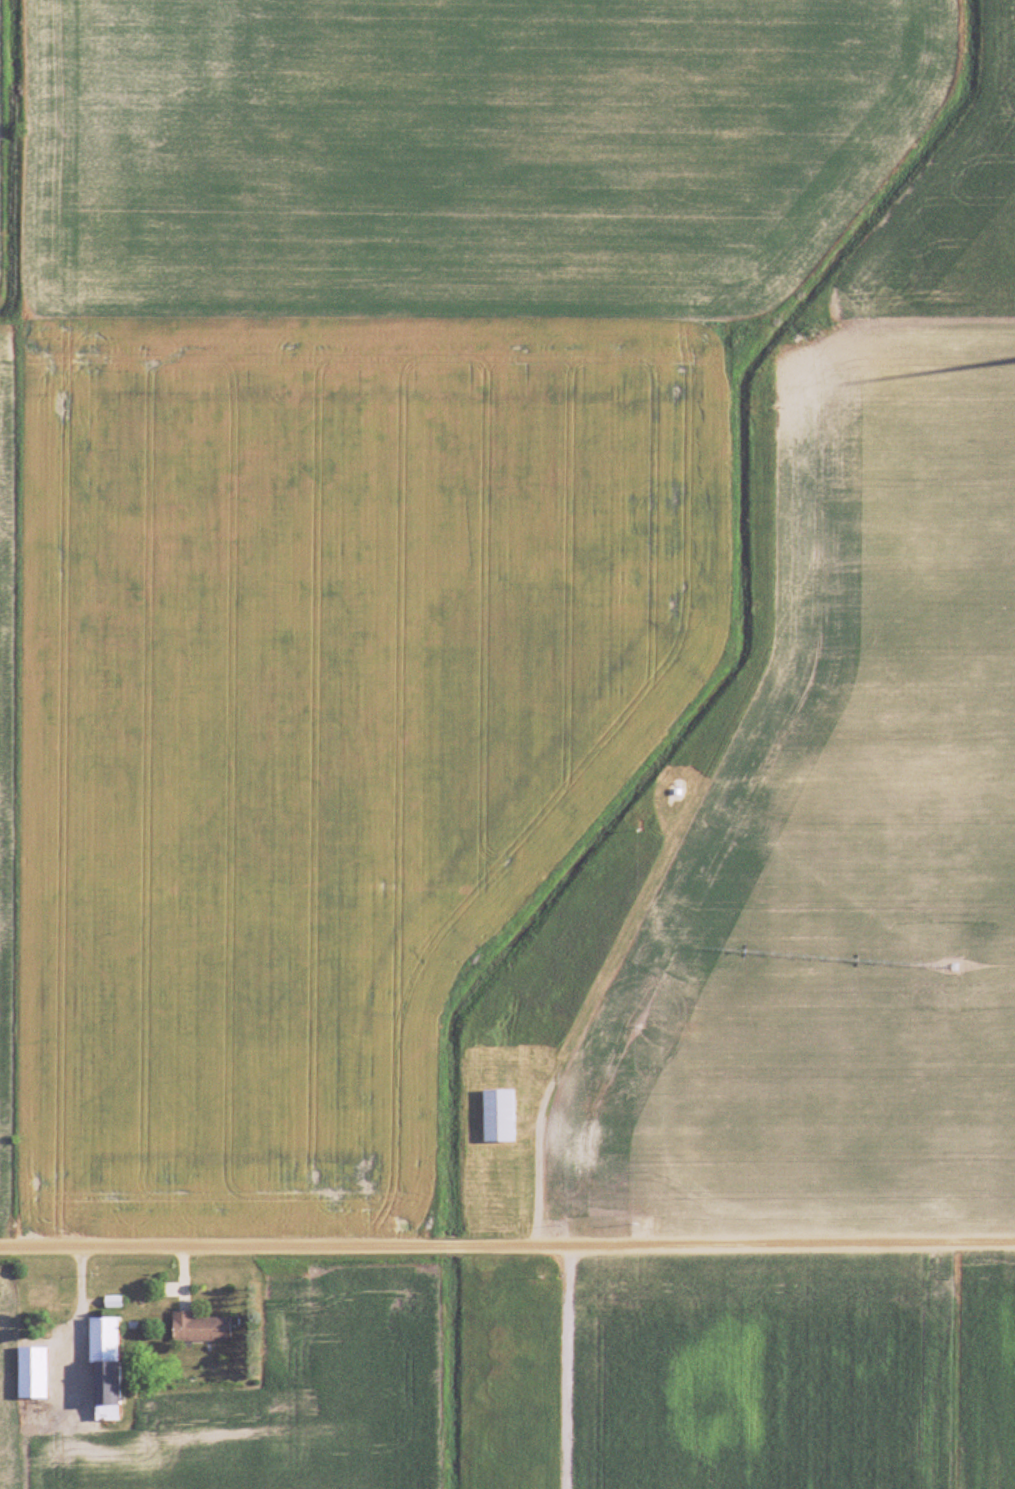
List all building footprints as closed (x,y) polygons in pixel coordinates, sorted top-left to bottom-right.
[(482,1143),(512,1143),(512,1089),(482,1089),(482,1143)] [(229,1341),(229,1317),(194,1317),(194,1311),(171,1311),(171,1341),(229,1341)] [(116,1317),(89,1317),(90,1421),(117,1421),(116,1317)] [(16,1399),(45,1399),(45,1347),(16,1347),(16,1399)]
